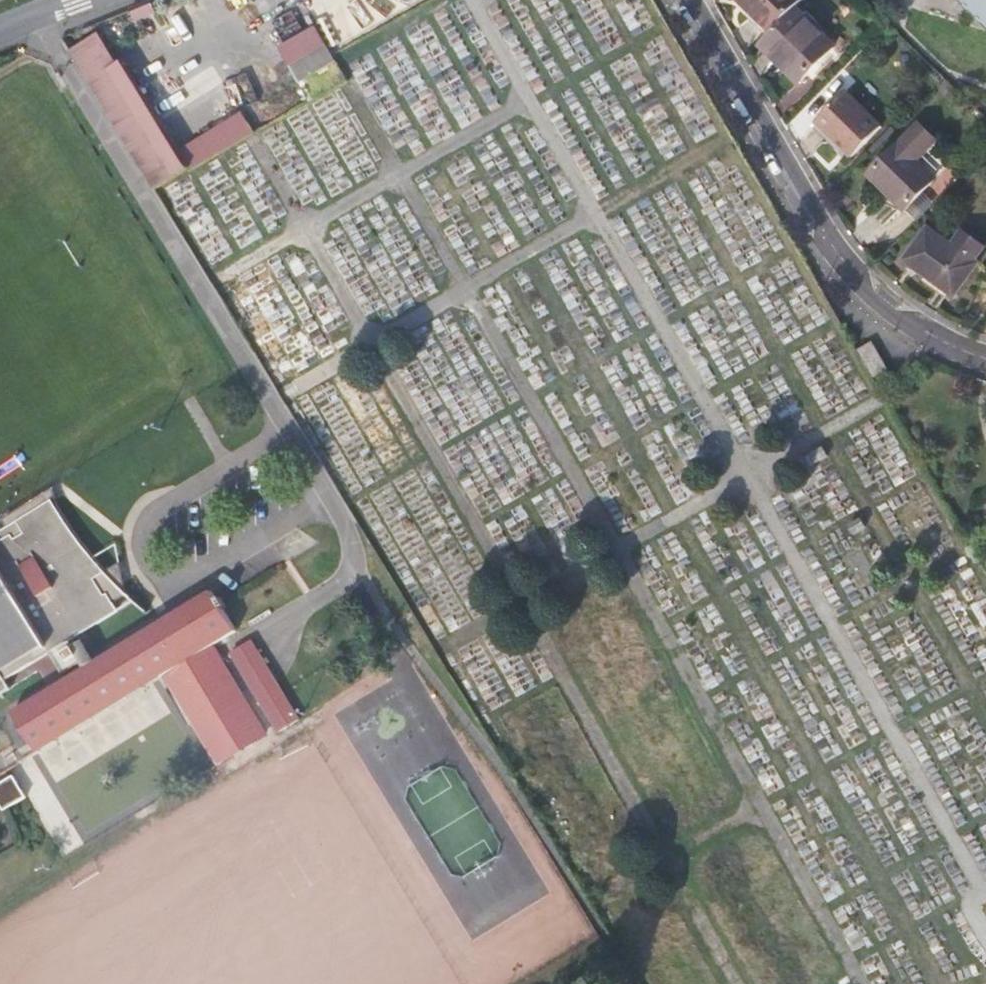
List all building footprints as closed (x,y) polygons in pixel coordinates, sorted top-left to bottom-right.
[(148,0),(142,0),(125,7),(130,18),(151,10),(148,0)] [(773,34),(798,8),(806,0),(746,0),(754,8),(751,12),(773,34)] [(970,0),(966,5),(985,24),(985,0),(970,0)] [(837,48),(798,8),(773,34),(766,40),(781,56),(775,62),(800,87),(837,48)] [(156,195),(189,174),(190,173),(117,54),(112,57),(94,28),(63,45),(156,195)] [(760,47),(775,62),(781,56),(766,40),(760,47)] [(302,96),(341,76),(330,58),(291,77),(302,96)] [(883,128),(848,93),(820,122),(854,157),(883,128)] [(940,141),(923,124),(872,176),(906,210),(935,180),(915,160),(924,151),(927,154),(940,141)] [(929,229),(906,259),(954,295),(977,265),(973,263),(984,249),(962,232),(952,246),(929,229)] [(873,347),(860,355),(875,380),(888,371),(873,347)] [(57,501),(54,502),(53,500),(21,518),(29,531),(19,537),(16,531),(0,540),(0,693),(12,686),(6,677),(121,611),(111,593),(107,595),(97,579),(109,572),(81,536),(57,501)] [(13,711),(32,741),(178,657),(193,683),(184,689),(225,760),(232,757),(229,749),(247,738),(251,745),(265,737),(225,665),(219,669),(212,657),(208,660),(204,651),(213,645),(238,632),(225,610),(230,607),(224,597),(220,600),(216,593),(98,662),(87,668),(13,711)] [(254,637),(231,651),(280,731),(303,717),(254,637)] [(85,640),(74,646),(83,661),(87,668),(98,662),(85,640)] [(225,665),(213,645),(204,651),(208,660),(212,657),(219,669),(225,665)] [(54,657),(63,672),(83,661),(74,646),(54,657)] [(174,670),(184,689),(193,683),(178,657),(32,741),(16,751),(21,760),(174,670)] [(232,757),(251,745),(247,738),(229,749),(232,757)] [(5,808),(27,796),(15,774),(0,783),(0,799),(5,808)]
